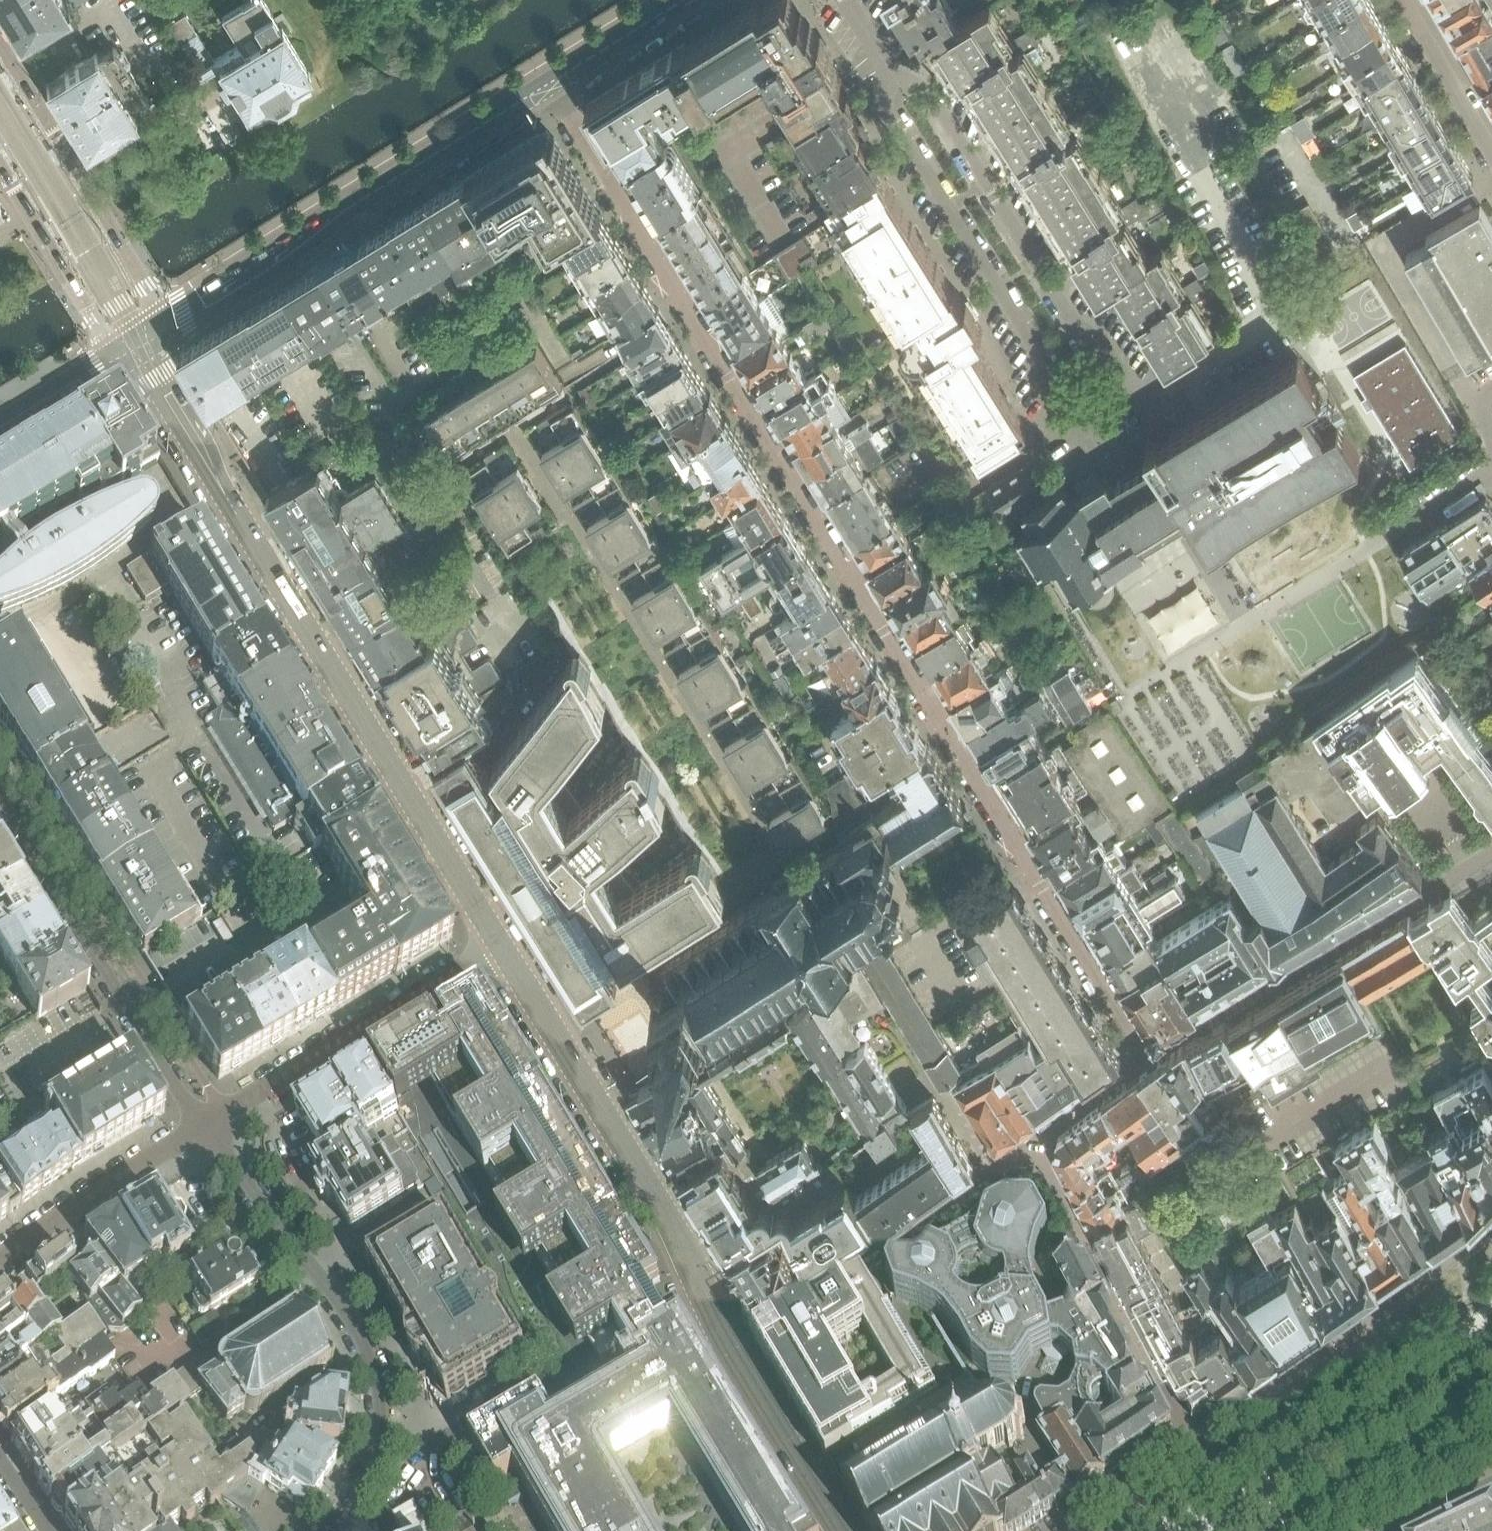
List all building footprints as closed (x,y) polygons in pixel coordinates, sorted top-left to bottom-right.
[(66,4),(64,0),(0,0),(0,7),(5,15),(5,16),(10,24),(18,36),(17,37),(19,39),(21,37),(37,28),(48,22),(51,20),(51,19),(63,12),(67,10),(69,8),(68,6),(69,5),(68,3),(66,4)] [(211,76),(208,71),(217,66),(219,70),(243,108),(243,109),(246,113),(250,110),(254,116),(266,108),(276,110),(295,99),(298,89),(310,81),(307,76),(310,74),(312,73),(308,68),(285,30),(285,29),(282,24),(279,26),(268,8),(263,0),(247,0),(221,16),(224,21),(238,44),(213,59),(199,35),(184,12),(182,13),(178,15),(169,0),(153,0),(165,20),(203,81),(211,76)] [(816,42),(820,41),(821,40),(820,37),(819,37),(818,36),(817,36),(811,27),(812,27),(810,25),(809,25),(808,24),(807,24),(803,18),(801,14),(797,16),(795,13),(797,12),(795,10),(789,0),(773,0),(767,3),(765,5),(766,6),(762,8),(758,2),(756,3),(754,0),(741,8),(743,11),(739,13),(689,44),(688,42),(673,51),(700,95),(702,98),(716,89),(721,98),(772,66),(772,67),(772,69),(772,74),(774,78),(777,80),(781,82),(782,83),(777,86),(794,113),(798,121),(801,119),(842,95),(842,94),(844,92),(841,87),(838,82),(842,80),(840,76),(839,76),(836,70),(835,68),(837,67),(835,65),(829,56),(830,55),(829,54),(830,53),(828,51),(827,51),(827,52),(823,54),(820,48),(816,42)] [(947,0),(894,0),(914,32),(916,31),(915,30),(918,29),(919,30),(920,29),(922,32),(922,33),(925,37),(932,33),(935,39),(940,36),(940,35),(945,32),(961,21),(958,17),(953,9),(952,7),(947,0)] [(964,2),(969,10),(974,7),(970,0),(967,0),(964,2)] [(1114,9),(1126,1),(1125,0),(1109,0),(1114,9)] [(1356,0),(1308,0),(1321,22),(1323,21),(1356,0)] [(1380,17),(1370,0),(1356,0),(1323,21),(1330,34),(1321,40),(1326,50),(1380,17)] [(1458,43),(1491,25),(1491,0),(1433,0),(1458,43)] [(964,2),(959,5),(964,13),(969,10),(964,2)] [(1048,85),(1027,51),(1039,43),(1029,28),(1013,39),(989,3),(961,21),(945,32),(940,35),(940,36),(944,42),(944,43),(945,45),(942,47),(950,60),(951,60),(951,59),(953,58),(954,60),(955,60),(962,70),(962,71),(963,72),(962,72),(963,74),(962,75),(962,76),(964,76),(968,73),(972,79),(967,81),(968,82),(966,82),(967,84),(969,83),(970,85),(975,81),(983,93),(982,94),(983,96),(980,98),(988,111),(990,111),(989,110),(991,109),(993,111),(994,110),(998,117),(1048,85)] [(959,5),(953,9),(958,17),(964,13),(959,5)] [(1217,14),(1204,22),(1217,44),(1230,37),(1217,14)] [(1345,68),(1393,39),(1380,17),(1326,50),(1314,57),(1317,62),(1329,54),(1332,60),(1338,56),(1345,68)] [(1458,43),(1481,82),(1491,76),(1491,25),(1458,43)] [(1355,85),(1403,55),(1393,39),(1345,68),(1355,85)] [(1233,41),(1220,49),(1235,75),(1248,67),(1233,41)] [(148,100),(146,97),(118,52),(117,49),(115,48),(113,48),(98,55),(96,52),(94,54),(90,56),(78,64),(78,63),(64,72),(49,82),(48,81),(46,82),(46,83),(47,85),(48,85),(62,109),(63,111),(68,119),(70,121),(84,145),(86,149),(90,146),(91,147),(120,129),(119,128),(132,120),(132,121),(138,117),(134,111),(147,103),(148,102),(148,100)] [(700,95),(673,51),(587,104),(610,142),(611,142),(650,119),(676,104),(677,108),(700,95)] [(1366,105),(1415,76),(1403,56),(1355,85),(1366,105)] [(1378,125),(1426,96),(1415,76),(1366,105),(1378,125)] [(1481,82),(1491,99),(1491,98),(1491,76),(1481,82)] [(1101,172),(1078,133),(1073,135),(1067,139),(1066,136),(1068,134),(1066,131),(1063,133),(1061,129),(1072,123),(1048,85),(998,117),(1002,124),(1001,125),(1003,127),(999,129),(1008,142),(1009,142),(1008,141),(1011,140),(1012,142),(1013,141),(1020,154),(1021,156),(1019,157),(1020,158),(1022,157),(1022,158),(1026,155),(1030,160),(1025,163),(1024,164),(1025,166),(1026,165),(1028,167),(1028,166),(1036,178),(1035,179),(1036,181),(1033,183),(1041,196),(1042,196),(1042,195),(1044,194),(1046,196),(1047,195),(1051,202),(1101,172)] [(863,138),(866,136),(866,137),(868,136),(867,135),(868,135),(867,133),(866,134),(866,133),(866,134),(865,133),(865,134),(861,128),(862,127),(862,126),(862,125),(861,125),(860,124),(859,122),(858,122),(852,112),(853,112),(851,109),(854,107),(855,108),(856,107),(855,106),(848,96),(849,96),(848,94),(847,95),(846,94),(845,94),(844,92),(842,94),(842,95),(801,119),(798,121),(799,122),(792,127),(800,141),(796,144),(830,198),(880,165),(883,163),(884,164),(885,163),(884,162),(883,162),(877,152),(878,152),(877,150),(876,151),(873,153),(871,151),(871,152),(870,151),(864,142),(864,141),(863,139),(863,138)] [(1390,145),(1438,116),(1426,96),(1378,125),(1390,145)] [(1303,116),(1291,123),(1295,130),(1308,123),(1303,116)] [(1403,167),(1450,138),(1438,116),(1390,145),(1403,167)] [(665,144),(650,119),(611,142),(626,167),(665,144)] [(467,178),(466,179),(503,240),(519,266),(554,244),(601,216),(602,215),(601,214),(602,214),(572,166),(554,137),(553,138),(548,130),(540,135),(539,133),(468,177),(467,178)] [(1313,135),(1302,142),(1308,150),(1318,144),(1313,135)] [(1414,186),(1462,157),(1450,138),(1403,167),(1414,186)] [(697,195),(687,180),(665,144),(626,167),(658,220),(697,195)] [(1329,162),(1321,149),(1311,155),(1318,168),(1329,162)] [(1426,206),(1474,178),(1462,157),(1414,186),(1426,206)] [(919,236),(904,211),(889,187),(890,187),(888,184),(890,182),(881,168),(882,168),(880,165),(830,198),(830,199),(829,200),(837,213),(831,216),(848,243),(865,270),(919,236)] [(1139,243),(1127,224),(1145,213),(1135,197),(1122,206),(1101,172),(1051,202),(1055,209),(1054,210),(1056,212),(1052,214),(1053,215),(1061,227),(1062,226),(1061,226),(1064,225),(1065,227),(1066,226),(1073,239),(1068,242),(1069,244),(1067,245),(1068,246),(1070,245),(1070,246),(1074,243),(1077,248),(1073,251),(1072,252),(1073,254),(1074,253),(1075,254),(1076,254),(1084,266),(1083,266),(1084,269),(1081,271),(1089,284),(1090,283),(1092,281),(1094,284),(1094,283),(1099,291),(1114,281),(1149,259),(1139,243)] [(462,265),(503,240),(466,179),(466,178),(425,203),(455,253),(462,265)] [(748,267),(732,242),(719,219),(720,219),(718,216),(717,217),(703,195),(704,194),(703,192),(697,195),(658,220),(682,259),(683,259),(690,270),(689,270),(703,293),(748,267)] [(445,260),(455,253),(425,203),(394,222),(395,223),(359,245),(378,277),(389,294),(390,296),(393,294),(391,291),(405,283),(421,310),(467,282),(456,265),(450,268),(445,260)] [(1481,204),(1480,204),(1426,235),(1430,241),(1408,255),(1469,360),(1491,347),(1491,223),(1481,204)] [(1365,224),(1357,210),(1347,216),(1355,230),(1365,224)] [(569,267),(616,240),(601,216),(554,244),(569,267)] [(819,260),(803,235),(774,253),(775,254),(789,278),(808,267),(819,260)] [(980,330),(974,320),(975,319),(974,318),(975,317),(974,316),(973,316),(966,304),(966,303),(965,302),(964,302),(963,300),(962,301),(956,292),(956,291),(954,287),(953,288),(952,287),(951,287),(945,277),(919,236),(865,270),(900,326),(903,324),(907,330),(904,334),(903,339),(903,344),(904,349),(907,353),(911,356),(916,357),(921,357),(923,356),(927,363),(915,370),(934,400),(987,366),(972,342),(973,341),(972,339),(978,336),(981,334),(983,334),(980,330)] [(583,289),(629,261),(616,240),(569,267),(583,289)] [(389,294),(378,277),(359,245),(325,266),(356,314),(389,294)] [(1216,336),(1194,301),(1206,292),(1196,277),(1184,285),(1162,250),(1149,259),(1114,281),(1118,287),(1117,288),(1118,290),(1115,292),(1124,305),(1125,305),(1124,304),(1126,303),(1128,305),(1129,305),(1136,317),(1135,317),(1136,319),(1135,320),(1136,321),(1137,320),(1138,321),(1142,318),(1145,324),(1141,326),(1141,327),(1140,328),(1140,329),(1140,330),(1143,329),(1143,330),(1144,329),(1152,341),(1151,342),(1152,344),(1149,346),(1157,359),(1158,359),(1158,358),(1160,357),(1162,359),(1167,366),(1216,336)] [(790,279),(789,278),(775,254),(757,266),(751,270),(749,266),(748,267),(703,293),(722,324),(760,300),(759,299),(769,293),(790,279)] [(606,308),(643,285),(629,261),(583,289),(598,313),(606,308)] [(356,314),(325,266),(290,287),(321,336),(356,314)] [(660,310),(644,284),(643,285),(606,308),(623,333),(624,332),(623,331),(658,309),(659,311),(660,310)] [(290,287),(253,310),(284,359),(321,336),(290,287)] [(776,324),(782,320),(785,319),(769,293),(759,299),(760,300),(722,324),(731,338),(737,349),(776,324)] [(552,309),(547,300),(541,305),(546,313),(552,309)] [(836,323),(840,320),(832,306),(789,332),(782,320),(776,324),(737,349),(736,349),(752,375),(752,374),(791,351),(826,330),(836,323)] [(284,359),(253,310),(253,309),(222,328),(253,378),(284,359)] [(669,328),(668,326),(669,326),(664,318),(660,310),(659,311),(658,309),(623,331),(624,332),(623,333),(628,341),(632,348),(633,348),(634,349),(669,328)] [(836,323),(826,330),(830,337),(841,330),(836,323)] [(685,353),(672,332),(673,332),(669,326),(668,326),(669,328),(634,349),(633,348),(632,348),(635,354),(627,359),(641,380),(685,353)] [(253,378),(222,328),(180,353),(194,376),(212,405),(254,380),(253,378)] [(893,356),(889,349),(882,337),(867,346),(876,361),(879,360),(881,363),(893,356)] [(1406,344),(1354,376),(1411,469),(1463,437),(1406,344)] [(560,381),(538,345),(520,356),(545,397),(556,390),(558,395),(566,390),(560,381)] [(581,347),(572,353),(575,358),(584,352),(581,347)] [(808,377),(791,351),(752,374),(769,401),(808,377)] [(660,396),(697,373),(685,353),(641,380),(652,400),(660,396)] [(545,397),(520,356),(501,368),(527,408),(537,402),(540,406),(548,401),(545,397)] [(1018,416),(1012,406),(987,366),(934,400),(976,467),(998,453),(1001,458),(1003,457),(1002,456),(1009,451),(1012,450),(1011,450),(1020,445),(1021,444),(1020,443),(1018,440),(1027,434),(1026,432),(1020,423),(1021,422),(1020,421),(1021,420),(1018,416)] [(529,413),(527,408),(501,368),(483,379),(508,420),(519,413),(522,417),(529,413)] [(1186,527),(1193,523),(1215,558),(1223,553),(1362,468),(1342,435),(1331,441),(1311,408),(1322,402),(1312,386),(1302,370),(1167,452),(1164,448),(1150,456),(1154,464),(1148,468),(1134,477),(1120,485),(1113,489),(1110,484),(1103,488),(1102,487),(1102,488),(1102,487),(1100,488),(1100,489),(1100,490),(1094,493),(1088,497),(1087,497),(1087,496),(1085,498),(1085,499),(1075,505),(1067,492),(1069,491),(1068,489),(1045,503),(1028,514),(1027,514),(1036,529),(1023,537),(1044,571),(1049,580),(1057,575),(1065,570),(1073,583),(1070,585),(1071,586),(1074,585),(1080,595),(1078,596),(1078,598),(1081,596),(1084,602),(1090,598),(1092,601),(1096,603),(1101,604),(1106,604),(1110,602),(1114,598),(1116,594),(1116,589),(1116,585),(1114,580),(1113,577),(1128,568),(1153,553),(1151,549),(1157,545),(1171,537),(1186,527)] [(821,401),(836,392),(829,380),(823,384),(816,372),(808,377),(769,401),(783,424),(821,401)] [(665,422),(710,394),(697,373),(660,396),(668,408),(660,413),(665,422)] [(511,424),(508,420),(483,379),(464,391),(490,431),(501,424),(503,429),(511,424)] [(74,492),(79,499),(97,488),(101,495),(120,484),(121,485),(124,483),(124,482),(159,460),(155,453),(118,391),(42,438),(41,437),(30,444),(20,450),(0,462),(0,538),(17,566),(16,567),(15,567),(6,575),(0,580),(0,618),(13,613),(38,603),(60,593),(87,577),(108,562),(126,548),(145,531),(152,524),(152,523),(154,520),(155,516),(155,511),(153,507),(150,504),(147,502),(143,501),(138,501),(114,510),(97,517),(75,528),(48,543),(29,557),(11,531),(74,492)] [(493,436),(490,431),(464,391),(446,402),(472,443),(482,436),(485,440),(493,436)] [(687,439),(725,415),(711,393),(710,394),(665,422),(660,424),(669,439),(675,436),(679,444),(687,439)] [(622,479),(610,460),(606,462),(585,427),(588,425),(573,401),(538,423),(543,431),(554,424),(563,438),(543,451),(552,466),(551,467),(555,475),(557,474),(567,489),(587,477),(596,491),(574,505),(577,511),(599,497),(598,494),(622,479)] [(838,425),(845,421),(837,407),(829,412),(821,401),(783,424),(797,446),(796,446),(798,448),(838,425)] [(472,443),(446,402),(426,415),(451,455),(464,447),(467,452),(474,447),(472,443)] [(1331,441),(1342,435),(1337,426),(1322,402),(1311,408),(1331,441)] [(750,456),(739,438),(725,415),(687,439),(679,444),(674,447),(684,464),(691,459),(695,465),(701,462),(711,478),(750,456)] [(907,430),(900,417),(888,424),(896,436),(907,430)] [(810,468),(872,433),(867,423),(845,437),(838,425),(798,448),(803,456),(810,468)] [(866,470),(884,459),(870,435),(872,433),(810,468),(826,494),(826,493),(866,470)] [(532,531),(523,517),(543,504),(533,488),(535,487),(530,480),(529,481),(519,466),(499,478),(490,464),(501,457),(496,449),(485,456),(487,460),(463,475),(476,495),(479,493),(501,528),(497,530),(510,549),(513,554),(547,532),(543,524),(532,531)] [(762,479),(763,478),(750,456),(711,478),(725,500),(762,479)] [(384,567),(372,547),(384,539),(391,551),(405,542),(396,528),(406,521),(377,475),(341,497),(335,487),(336,487),(334,484),(333,484),(331,480),(336,477),(333,470),(329,465),(326,461),(325,461),(320,464),(308,471),(268,495),(294,536),(295,536),(315,568),(341,610),(354,632),(387,611),(404,600),(404,601),(405,600),(404,597),(405,596),(386,565),(384,567)] [(1045,503),(1034,484),(1023,466),(989,487),(1001,507),(1000,507),(1002,510),(1003,510),(1003,511),(1020,501),(1028,514),(1045,503)] [(895,510),(887,497),(872,473),(869,475),(866,470),(826,493),(855,541),(894,517),(891,512),(895,510)] [(652,535),(630,501),(634,499),(622,479),(598,494),(599,497),(608,511),(588,524),(598,540),(596,541),(601,548),(603,547),(612,563),(632,550),(641,564),(620,578),(623,584),(645,570),(643,567),(667,553),(655,533),(652,535)] [(736,520),(774,498),(762,479),(725,500),(724,501),(736,520)] [(748,540),(786,517),(774,498),(736,520),(725,527),(737,547),(748,540)] [(1491,521),(1491,507),(1486,498),(1442,525),(1455,545),(1491,521)] [(952,503),(941,510),(946,519),(958,512),(955,508),(952,503)] [(200,526),(195,518),(193,514),(177,524),(184,536),(200,526)] [(753,588),(769,578),(808,553),(786,517),(748,540),(737,547),(701,568),(714,590),(713,591),(715,593),(716,593),(724,606),(740,596),(753,616),(765,608),(753,588)] [(909,543),(906,537),(894,517),(855,541),(870,566),(909,543)] [(1491,552),(1491,521),(1455,545),(1470,567),(1491,552)] [(985,531),(981,523),(969,530),(974,537),(985,531)] [(1470,567),(1455,545),(1442,525),(1400,551),(1427,593),(1428,595),(1470,567)] [(241,595),(219,558),(200,526),(184,536),(150,556),(126,572),(145,602),(168,588),(212,660),(262,629),(241,595)] [(924,569),(912,548),(909,543),(870,566),(876,574),(875,575),(880,583),(881,582),(885,590),(886,592),(924,569)] [(1491,588),(1491,552),(1470,567),(1486,591),(1489,590),(1491,588)] [(713,626),(701,607),(701,606),(698,609),(676,574),(679,572),(667,553),(643,567),(645,570),(654,585),(634,597),(644,613),(642,614),(647,621),(648,620),(658,636),(678,623),(687,638),(665,652),(669,657),(691,644),(689,641),(713,626)] [(831,590),(820,572),(808,553),(769,578),(778,593),(771,598),(776,606),(780,607),(785,603),(792,615),(799,610),(831,590)] [(903,619),(947,593),(950,591),(933,563),(924,569),(886,592),(903,619)] [(855,629),(845,614),(831,592),(832,591),(831,590),(799,610),(792,615),(783,620),(789,630),(771,642),(782,660),(801,650),(807,659),(823,650),(855,629)] [(955,620),(962,616),(947,593),(903,619),(919,645),(956,622),(955,620)] [(378,671),(430,639),(423,628),(425,626),(423,623),(421,625),(405,600),(404,601),(404,600),(387,611),(354,632),(378,671)] [(503,677),(502,674),(501,674),(492,660),(488,659),(474,667),(464,651),(478,642),(479,638),(469,624),(470,623),(465,616),(439,633),(430,639),(378,671),(391,690),(414,727),(420,737),(477,702),(483,698),(480,692),(500,679),(503,677)] [(975,644),(971,636),(974,633),(964,617),(956,622),(919,645),(934,670),(975,644)] [(759,699),(747,680),(743,682),(722,647),(725,645),(713,626),(689,641),(691,644),(700,658),(680,671),(690,686),(688,688),(692,695),(694,694),(704,709),(724,697),(733,711),(711,725),(715,731),(736,717),(735,714),(759,699)] [(289,672),(276,650),(270,640),(263,629),(262,629),(212,660),(211,660),(218,671),(211,676),(210,679),(212,682),(203,687),(219,712),(289,672)] [(833,666),(865,646),(855,629),(823,650),(833,666)] [(56,669),(43,677),(18,637),(17,638),(15,639),(0,648),(0,705),(56,670),(56,669)] [(992,677),(982,662),(990,658),(979,642),(975,644),(934,670),(953,701),(992,677)] [(1044,681),(1084,659),(1076,647),(1074,642),(1019,676),(1026,687),(1021,690),(1024,694),(1044,681)] [(835,691),(877,666),(865,646),(833,666),(833,668),(824,673),(835,691)] [(477,702),(420,737),(424,744),(435,761),(437,763),(452,787),(520,896),(530,913),(538,926),(553,951),(571,979),(581,994),(587,1003),(619,983),(602,957),(618,947),(620,951),(625,959),(628,957),(723,898),(726,896),(717,883),(708,868),(713,865),(710,860),(711,860),(703,847),(703,848),(700,845),(696,844),(693,845),(691,848),(690,851),(691,855),(635,890),(611,851),(666,801),(665,799),(655,782),(660,779),(651,764),(643,751),(642,751),(640,749),(637,749),(633,750),(631,752),(630,756),(631,761),(582,805),(558,766),(606,705),(605,702),(587,673),(592,670),(589,666),(589,665),(581,651),(580,652),(579,651),(575,650),(572,651),(572,654),(573,658),(575,658),(544,698),(519,730),(494,761),(503,769),(491,777),(484,767),(469,743),(493,728),(477,702)] [(1484,751),(1489,747),(1439,676),(1433,681),(1417,658),(1417,656),(1416,656),(1392,673),(1392,674),(1375,686),(1373,686),(1373,687),(1356,699),(1355,700),(1345,707),(1337,713),(1336,713),(1336,714),(1319,726),(1368,799),(1382,789),(1387,796),(1401,785),(1402,786),(1421,772),(1421,771),(1436,761),(1431,754),(1443,745),(1491,814),(1491,763),(1484,751)] [(1052,693),(1091,671),(1084,659),(1044,681),(1052,693)] [(849,713),(890,686),(884,676),(878,665),(877,666),(835,691),(849,712),(849,713)] [(780,666),(771,671),(775,677),(784,672),(780,666)] [(1008,704),(1024,694),(1021,690),(1007,667),(992,677),(953,701),(969,728),(1008,704)] [(50,690),(58,685),(52,676),(58,673),(56,670),(0,705),(0,721),(12,741),(12,740),(13,741),(63,710),(50,690)] [(1058,705),(1098,683),(1091,671),(1052,693),(1058,705)] [(356,781),(336,748),(289,672),(219,712),(205,721),(273,832),(294,820),(355,781),(356,781)] [(1093,706),(1088,698),(1102,689),(1098,683),(1058,705),(1067,720),(1093,706)] [(869,780),(925,745),(925,744),(926,743),(923,738),(913,722),(910,721),(907,722),(902,715),(905,713),(906,710),(891,685),(890,686),(849,713),(849,712),(828,725),(861,779),(865,785),(870,781),(869,780)] [(982,750),(1030,719),(1050,706),(1040,690),(1011,709),(1009,706),(1008,704),(969,728),(971,730),(982,750)] [(789,755),(778,738),(767,721),(771,718),(759,699),(735,714),(736,717),(745,731),(725,744),(735,760),(733,761),(738,768),(740,767),(749,783),(769,770),(779,785),(757,798),(760,804),(782,790),(780,787),(804,772),(792,753),(789,755)] [(1173,805),(1129,740),(1116,719),(1109,709),(1059,740),(1055,735),(1045,742),(1042,736),(1041,737),(993,767),(1030,826),(1091,788),(1106,813),(1115,825),(1122,837),(1156,816),(1173,805)] [(85,745),(83,742),(63,710),(13,741),(35,777),(85,746),(85,745)] [(993,767),(1041,737),(1030,719),(982,750),(993,767)] [(1368,798),(1368,799),(1319,726),(1318,726),(1317,726),(1314,728),(1314,729),(1303,736),(1303,735),(1301,737),(1290,744),(1290,743),(1288,744),(1288,745),(1277,752),(1277,751),(1274,753),(1274,754),(1268,758),(1238,777),(1243,784),(1197,812),(1207,828),(1206,829),(1207,829),(1208,831),(1230,866),(1242,887),(1267,928),(1403,847),(1379,814),(1357,830),(1363,840),(1357,844),(1356,843),(1354,845),(1355,845),(1326,865),(1286,800),(1307,787),(1329,818),(1345,814),(1368,798)] [(890,901),(894,886),(893,883),(882,867),(872,864),(894,851),(876,825),(881,821),(885,827),(890,823),(896,831),(894,833),(896,837),(898,835),(905,846),(965,808),(966,807),(965,806),(964,806),(951,784),(946,775),(935,759),(936,759),(926,743),(925,744),(925,745),(869,780),(870,781),(865,785),(861,787),(857,790),(847,774),(825,788),(832,799),(840,841),(792,871),(773,884),(776,888),(648,968),(653,976),(651,983),(650,983),(650,985),(651,985),(655,991),(655,992),(657,995),(653,997),(654,999),(653,1000),(655,1003),(656,1002),(662,1012),(663,1011),(663,1012),(664,1011),(664,1012),(667,1010),(667,1011),(668,1010),(668,1011),(669,1010),(671,1013),(674,1017),(673,1018),(672,1019),(670,1021),(670,1022),(669,1023),(675,1032),(674,1033),(676,1036),(677,1035),(678,1037),(682,1035),(681,1033),(686,1030),(693,1040),(697,1048),(698,1050),(699,1049),(701,1052),(705,1057),(708,1055),(728,1042),(778,1011),(783,1008),(807,993),(861,961),(884,947),(880,941),(887,936),(891,936),(895,933),(895,931),(904,926),(901,920),(899,907),(898,907),(890,901)] [(105,779),(85,746),(35,777),(56,812),(107,780),(106,779),(105,779)] [(826,815),(813,794),(816,792),(804,772),(780,787),(782,790),(791,805),(771,817),(781,833),(779,834),(784,841),(785,840),(826,815)] [(129,816),(107,780),(56,812),(78,847),(129,816)] [(320,847),(375,813),(355,781),(294,820),(313,851),(320,847)] [(1045,851),(1106,813),(1091,788),(1030,826),(1040,842),(1039,842),(1045,851)] [(1208,831),(1195,839),(1173,805),(1156,816),(1169,836),(1183,857),(1202,884),(1218,873),(1230,866),(1208,831)] [(427,898),(413,876),(414,876),(408,866),(375,813),(320,847),(363,918),(343,930),(375,983),(377,982),(377,981),(395,970),(396,971),(432,950),(451,938),(450,936),(450,935),(438,915),(427,898)] [(1106,847),(1099,835),(1115,825),(1106,813),(1045,851),(1050,859),(1060,875),(1106,847)] [(151,852),(146,845),(148,843),(146,838),(143,840),(129,816),(78,847),(99,883),(151,852)] [(21,880),(0,845),(0,893),(21,880)] [(1073,897),(1118,868),(1106,847),(1060,875),(1059,875),(1060,877),(1061,877),(1067,888),(1073,897)] [(1422,874),(1403,847),(1267,928),(1242,887),(1232,894),(1232,893),(1214,903),(1210,906),(1210,908),(1174,931),(1162,939),(1154,937),(1149,929),(1107,954),(1123,979),(1127,985),(1126,985),(1136,1000),(1140,1006),(1139,1006),(1153,1029),(1159,1030),(1174,1021),(1188,1013),(1190,1012),(1213,997),(1213,998),(1272,962),(1272,963),(1286,955),(1385,897),(1385,896),(1422,874)] [(169,884),(151,854),(151,853),(151,852),(99,883),(118,915),(169,884)] [(1085,918),(1086,918),(1132,889),(1131,887),(1143,880),(1133,864),(1120,871),(1118,868),(1073,897),(1077,904),(1077,903),(1084,914),(1083,915),(1084,915),(1083,915),(1085,918)] [(1165,869),(1152,877),(1156,884),(1169,875),(1165,869)] [(1149,916),(1185,893),(1175,878),(1139,900),(1132,889),(1086,918),(1093,930),(1097,938),(1098,938),(1101,943),(1100,943),(1101,945),(1102,945),(1107,954),(1149,929),(1155,925),(1149,916)] [(201,920),(177,880),(176,879),(169,884),(118,915),(136,944),(143,955),(185,930),(201,920)] [(43,914),(38,906),(21,880),(0,893),(0,941),(43,914)] [(1120,1060),(1014,887),(973,913),(975,918),(957,929),(961,937),(965,934),(974,949),(970,951),(990,984),(1009,972),(1054,1046),(1081,1089),(1085,1087),(1109,1070),(1107,1068),(1120,1060)] [(1486,999),(1491,995),(1491,992),(1481,978),(1491,970),(1491,951),(1485,941),(1485,933),(1491,928),(1491,911),(1476,922),(1472,922),(1455,898),(1450,892),(1430,905),(1434,911),(1414,923),(1436,955),(1456,986),(1457,986),(1458,986),(1458,985),(1470,976),(1486,999)] [(55,934),(43,914),(0,941),(0,956),(14,980),(66,951),(55,934)] [(1436,955),(1414,923),(1410,916),(1387,930),(1405,961),(1410,970),(1420,964),(1426,960),(1436,955)] [(1405,961),(1387,930),(1387,929),(1365,942),(1365,943),(1341,957),(1364,995),(1375,989),(1381,986),(1405,973),(1410,970),(1405,961)] [(302,952),(259,978),(293,1034),(300,1030),(335,1009),(334,1008),(353,996),(364,990),(332,937),(303,954),(302,952)] [(884,947),(861,961),(884,995),(892,1009),(944,1093),(952,1088),(956,1095),(961,1092),(975,1115),(987,1136),(997,1147),(1017,1134),(1030,1126),(1035,1122),(1037,1120),(1038,1120),(1037,1119),(1045,1114),(1047,1113),(1047,1112),(1054,1107),(1054,1108),(1057,1106),(1056,1106),(1064,1100),(1064,1101),(1065,1100),(1065,1101),(1067,1099),(1074,1094),(1081,1089),(1054,1046),(1048,1049),(1038,1056),(1029,1043),(1031,1042),(1029,1040),(1027,1041),(1024,1035),(1024,1034),(1022,1032),(1019,1026),(1017,1027),(1016,1026),(977,1051),(978,1052),(976,1052),(981,1060),(973,1065),(972,1063),(961,1070),(935,1027),(935,1026),(910,984),(890,952),(887,948),(885,946),(884,947)] [(88,988),(77,969),(66,951),(14,980),(13,981),(36,1017),(34,1017),(36,1020),(88,988)] [(1385,1029),(1364,995),(1341,957),(1277,997),(1319,1067),(1385,1029)] [(862,1008),(874,1001),(884,995),(861,961),(807,993),(815,1005),(823,1017),(831,1029),(839,1042),(841,1045),(873,1026),(862,1008)] [(250,973),(221,991),(260,1054),(293,1034),(259,978),(255,981),(250,973)] [(221,991),(180,1016),(185,1024),(218,1080),(260,1054),(221,991)] [(383,1055),(370,1063),(395,1106),(398,1104),(399,1107),(412,1099),(434,1086),(447,1108),(466,1140),(489,1176),(511,1212),(498,1220),(526,1266),(538,1258),(563,1299),(551,1306),(578,1352),(591,1344),(602,1363),(628,1347),(666,1324),(665,1322),(645,1290),(660,1281),(624,1221),(618,1211),(617,1211),(606,1192),(600,1182),(579,1148),(579,1147),(573,1137),(572,1137),(567,1128),(561,1119),(562,1118),(555,1108),(545,1092),(536,1077),(530,1067),(523,1056),(497,1013),(498,1013),(492,1003),(491,1004),(484,992),(472,1000),(470,1000),(466,1003),(447,1014),(448,1015),(435,1022),(435,1023),(406,1040),(383,1055)] [(815,1005),(807,993),(783,1008),(778,1011),(783,1019),(789,1015),(792,1020),(815,1005)] [(1486,999),(1479,1004),(1478,1004),(1478,1005),(1478,1006),(1491,1029),(1491,995),(1486,999)] [(1321,1071),(1319,1067),(1277,997),(1236,1021),(1229,1026),(1229,1025),(1228,1026),(1250,1064),(1257,1077),(1269,1096),(1272,1101),(1281,1096),(1306,1080),(1321,1071)] [(799,1031),(823,1017),(815,1005),(792,1020),(799,1031)] [(769,1042),(787,1031),(786,1031),(786,1023),(783,1019),(778,1011),(728,1042),(741,1061),(764,1046),(765,1047),(766,1047),(770,1045),(770,1044),(769,1042)] [(808,1044),(831,1029),(823,1017),(799,1031),(808,1044)] [(1250,1064),(1228,1026),(1226,1022),(1206,1033),(1229,1076),(1250,1064)] [(816,1057),(839,1042),(831,1029),(808,1044),(816,1057)] [(1229,1076),(1206,1033),(1185,1044),(1203,1083),(1206,1090),(1229,1076)] [(741,1061),(728,1042),(708,1055),(712,1062),(700,1070),(704,1077),(716,1068),(718,1070),(736,1059),(739,1062),(741,1061)] [(824,1070),(827,1068),(847,1055),(841,1045),(839,1042),(816,1057),(824,1070)] [(910,1112),(888,1079),(866,1043),(847,1055),(869,1089),(887,1117),(891,1124),(910,1112)] [(1192,1091),(1203,1083),(1185,1044),(1185,1043),(1178,1048),(1168,1056),(1162,1060),(1161,1061),(1160,1062),(1186,1100),(1193,1110),(1204,1126),(1220,1114),(1213,1103),(1212,1101),(1208,1103),(1199,1108),(1191,1098),(1194,1095),(1192,1091)] [(164,1113),(131,1058),(124,1049),(41,1099),(46,1108),(44,1109),(46,1111),(43,1113),(47,1120),(51,1118),(58,1131),(60,1130),(81,1165),(139,1128),(164,1113)] [(705,1079),(704,1077),(700,1070),(712,1062),(708,1055),(705,1057),(685,1069),(665,1082),(660,1076),(650,1082),(640,1087),(630,1092),(644,1114),(645,1116),(647,1118),(675,1103),(691,1092),(707,1082),(705,1079)] [(869,1089),(847,1055),(827,1068),(831,1074),(832,1074),(849,1102),(869,1089)] [(1484,1066),(1468,1075),(1479,1094),(1490,1113),(1491,1116),(1491,1060),(1484,1066)] [(1182,1118),(1175,1108),(1186,1100),(1160,1062),(1140,1076),(1141,1076),(1129,1084),(1108,1099),(1109,1100),(1104,1103),(1119,1126),(1123,1123),(1142,1150),(1153,1165),(1184,1141),(1204,1126),(1193,1110),(1182,1118)] [(370,1063),(336,1084),(365,1131),(398,1111),(395,1106),(370,1063)] [(1437,1103),(1448,1122),(1450,1121),(1491,1199),(1491,1198),(1491,1116),(1490,1113),(1464,1129),(1457,1117),(1459,1115),(1459,1113),(1459,1111),(1457,1107),(1465,1103),(1479,1094),(1468,1075),(1465,1077),(1433,1095),(1437,1103)] [(725,1111),(707,1082),(691,1092),(698,1103),(702,1110),(710,1105),(716,1115),(725,1111)] [(336,1084),(296,1108),(325,1155),(322,1157),(325,1162),(361,1141),(358,1135),(365,1131),(336,1084)] [(887,1117),(869,1089),(849,1102),(867,1130),(879,1147),(897,1136),(899,1135),(891,1124),(887,1117)] [(705,1115),(702,1110),(698,1103),(691,1092),(675,1103),(647,1118),(647,1119),(648,1119),(658,1136),(661,1142),(705,1115)] [(974,1167),(953,1131),(934,1097),(920,1105),(911,1111),(918,1122),(931,1142),(956,1179),(974,1167)] [(1240,1098),(1229,1104),(1238,1119),(1248,1113),(1240,1098)] [(1119,1126),(1104,1103),(1087,1116),(1105,1142),(1108,1139),(1120,1130),(1118,1127),(1119,1126)] [(748,1147),(736,1129),(725,1111),(716,1115),(710,1105),(702,1110),(705,1115),(723,1145),(731,1157),(747,1147),(748,1147)] [(723,1145),(705,1115),(661,1142),(680,1172),(723,1145)] [(1105,1142),(1087,1116),(1070,1128),(1087,1154),(1098,1146),(1106,1157),(1116,1150),(1108,1139),(1105,1142)] [(1404,1196),(1380,1152),(1389,1145),(1373,1121),(1335,1145),(1350,1168),(1349,1169),(1407,1263),(1440,1240),(1429,1221),(1422,1225),(1404,1196)] [(1491,1199),(1450,1121),(1448,1122),(1429,1133),(1433,1142),(1473,1217),(1489,1200),(1489,1201),(1491,1199)] [(1087,1154),(1070,1128),(1058,1137),(1055,1153),(1065,1173),(1087,1154)] [(81,1165),(60,1130),(58,1131),(50,1137),(45,1129),(32,1138),(0,1160),(0,1183),(16,1210),(51,1184),(71,1171),(81,1165)] [(822,1165),(821,1163),(819,1160),(816,1162),(803,1139),(758,1167),(774,1194),(822,1165)] [(325,1162),(314,1168),(316,1170),(322,1182),(323,1183),(322,1184),(323,1185),(321,1190),(320,1191),(327,1201),(333,1202),(333,1203),(334,1202),(334,1203),(335,1202),(337,1206),(348,1224),(353,1232),(405,1198),(420,1189),(417,1184),(419,1182),(407,1162),(405,1164),(393,1144),(380,1151),(378,1148),(369,1154),(361,1141),(325,1162)] [(956,1179),(931,1142),(912,1156),(937,1193),(956,1179)] [(1473,1217),(1433,1142),(1404,1160),(1397,1165),(1404,1178),(1411,1190),(1408,1192),(1413,1200),(1416,1199),(1429,1221),(1440,1240),(1472,1218),(1473,1217)] [(836,1165),(853,1153),(846,1144),(821,1163),(822,1165),(832,1160),(833,1159),(836,1165)] [(874,1225),(856,1197),(840,1174),(832,1160),(822,1165),(774,1194),(758,1167),(747,1147),(731,1157),(723,1145),(680,1172),(728,1250),(772,1222),(785,1214),(806,1262),(805,1262),(807,1264),(808,1264),(809,1263),(809,1262),(825,1253),(826,1254),(827,1253),(827,1254),(827,1253),(828,1253),(827,1252),(828,1252),(827,1251),(844,1242),(844,1243),(844,1242),(845,1243),(846,1243),(846,1242),(846,1241),(853,1237),(854,1238),(855,1237),(855,1238),(855,1237),(856,1237),(855,1236),(856,1236),(855,1236),(858,1234),(861,1235),(868,1231),(869,1228),(871,1226),(872,1227),(872,1226),(873,1227),(874,1227),(874,1226),(874,1225)] [(1073,1189),(1111,1168),(1105,1159),(1095,1165),(1094,1167),(1087,1154),(1065,1173),(1073,1189)] [(937,1193),(912,1156),(894,1169),(919,1206),(937,1193)] [(1082,1205),(1129,1180),(1138,1175),(1147,1191),(1163,1179),(1153,1165),(1142,1172),(1136,1163),(1121,1171),(1122,1173),(1115,1176),(1111,1168),(1073,1189),(1082,1205)] [(919,1206),(894,1169),(876,1183),(900,1220),(919,1206)] [(1407,1263),(1349,1169),(1334,1178),(1340,1189),(1328,1197),(1337,1214),(1379,1283),(1407,1263)] [(1131,1202),(1125,1191),(1129,1188),(1131,1183),(1129,1180),(1082,1205),(1091,1223),(1097,1220),(1131,1202)] [(16,1210),(0,1183),(0,1222),(16,1210)] [(900,1220),(876,1183),(856,1197),(874,1225),(880,1234),(900,1220)] [(196,1266),(178,1233),(181,1231),(183,1222),(178,1213),(168,1211),(166,1212),(155,1194),(134,1208),(133,1207),(117,1216),(156,1278),(161,1287),(196,1266)] [(1179,1310),(1139,1233),(1154,1225),(1137,1199),(1131,1202),(1097,1220),(1102,1229),(1096,1231),(1100,1239),(1167,1369),(1173,1366),(1182,1383),(1186,1391),(1180,1394),(1193,1418),(1202,1412),(1200,1408),(1253,1373),(1202,1295),(1199,1297),(1179,1310)] [(1141,1371),(1107,1305),(1105,1302),(1104,1302),(1100,1293),(1101,1293),(1100,1291),(1099,1291),(1094,1282),(1095,1282),(1094,1280),(1093,1281),(1089,1272),(1090,1272),(1089,1270),(1088,1270),(1083,1261),(1084,1261),(1083,1259),(1083,1260),(1082,1258),(1080,1259),(1081,1260),(1078,1261),(1078,1262),(1070,1266),(1066,1268),(1060,1271),(1057,1273),(1056,1272),(1055,1272),(1055,1274),(1056,1276),(1056,1275),(1061,1284),(1060,1284),(1061,1286),(1062,1286),(1067,1295),(1066,1295),(1067,1297),(1068,1297),(1072,1306),(1073,1308),(1073,1307),(1073,1308),(1071,1311),(1069,1311),(1067,1313),(1066,1316),(1066,1318),(1049,1323),(1038,1302),(1032,1279),(1032,1271),(1038,1247),(1048,1226),(1036,1205),(1032,1202),(1008,1202),(986,1213),(969,1230),(949,1243),(926,1250),(902,1252),(898,1255),(888,1277),(891,1287),(895,1299),(919,1306),(940,1318),(947,1323),(962,1342),(973,1363),(990,1379),(1014,1380),(1019,1378),(1031,1358),(1046,1350),(1047,1353),(1048,1356),(1049,1359),(1049,1363),(1059,1366),(1060,1362),(1062,1359),(1064,1356),(1067,1353),(1075,1360),(1078,1378),(1071,1394),(1060,1401),(1043,1399),(1038,1402),(1037,1404),(1036,1406),(1036,1408),(1037,1411),(1047,1429),(1066,1417),(1080,1439),(1077,1441),(1102,1478),(1173,1430),(1171,1428),(1142,1373),(1142,1372),(1141,1370),(1141,1371)] [(1379,1283),(1337,1214),(1317,1226),(1311,1217),(1305,1220),(1295,1203),(1272,1216),(1280,1233),(1285,1231),(1313,1281),(1305,1285),(1324,1320),(1346,1305),(1358,1295),(1359,1296),(1379,1283)] [(1313,1281),(1285,1231),(1280,1233),(1272,1216),(1268,1210),(1248,1221),(1274,1264),(1239,1286),(1281,1350),(1324,1320),(1305,1285),(1313,1281)] [(156,1278),(117,1216),(84,1237),(98,1254),(128,1295),(156,1278)] [(503,1314),(503,1309),(501,1305),(498,1301),(493,1299),(448,1221),(370,1267),(404,1326),(405,1326),(410,1335),(408,1341),(409,1348),(411,1354),(414,1360),(418,1365),(424,1368),(430,1370),(436,1379),(435,1380),(448,1401),(526,1356),(503,1315),(503,1314)] [(793,1268),(785,1252),(783,1246),(775,1251),(767,1238),(777,1233),(772,1222),(728,1250),(753,1291),(794,1271),(793,1268)] [(44,1289),(65,1273),(68,1276),(77,1269),(63,1250),(31,1272),(0,1295),(0,1320),(31,1298),(44,1289)] [(128,1295),(98,1254),(77,1269),(68,1276),(93,1310),(93,1311),(107,1332),(121,1333),(125,1330),(122,1327),(142,1311),(128,1295)] [(203,1317),(259,1284),(245,1263),(238,1267),(237,1264),(234,1262),(231,1261),(227,1262),(224,1265),(218,1256),(215,1258),(212,1255),(196,1266),(161,1287),(166,1296),(189,1282),(197,1295),(192,1299),(190,1303),(199,1316),(203,1317)] [(1281,1350),(1239,1286),(1236,1283),(1234,1285),(1226,1274),(1215,1281),(1200,1259),(1198,1260),(1196,1258),(1187,1265),(1188,1267),(1183,1272),(1199,1297),(1202,1295),(1253,1373),(1254,1372),(1254,1371),(1260,1367),(1261,1368),(1270,1361),(1268,1359),(1281,1350)] [(824,1457),(825,1457),(828,1462),(833,1459),(834,1460),(940,1395),(895,1320),(891,1315),(890,1314),(887,1315),(860,1272),(841,1284),(840,1284),(838,1285),(838,1286),(822,1296),(822,1295),(819,1297),(820,1297),(804,1307),(803,1306),(803,1307),(797,1297),(798,1297),(796,1294),(793,1295),(794,1296),(778,1306),(778,1305),(763,1314),(767,1322),(768,1321),(776,1334),(759,1344),(758,1342),(755,1344),(757,1346),(758,1346),(767,1362),(766,1362),(768,1365),(769,1364),(778,1380),(778,1381),(779,1383),(780,1383),(789,1399),(790,1402),(791,1401),(801,1417),(800,1418),(801,1420),(802,1420),(812,1436),(811,1436),(813,1439),(813,1438),(823,1454),(822,1455),(824,1457)] [(43,1314),(31,1298),(0,1320),(0,1345),(43,1314)] [(332,1367),(331,1366),(330,1365),(329,1366),(319,1348),(322,1347),(316,1337),(310,1327),(307,1329),(297,1312),(298,1311),(298,1310),(297,1309),(296,1309),(220,1358),(218,1360),(216,1363),(215,1366),(215,1369),(215,1371),(214,1373),(212,1370),(209,1367),(204,1366),(198,1365),(193,1366),(188,1368),(150,1395),(168,1419),(187,1405),(188,1405),(202,1395),(225,1424),(243,1413),(245,1415),(248,1416),(252,1416),(255,1415),(258,1413),(332,1367)] [(38,1348),(39,1351),(52,1342),(51,1341),(60,1334),(45,1312),(43,1314),(0,1345),(0,1375),(38,1348)] [(680,1313),(665,1322),(666,1324),(628,1347),(644,1373),(555,1425),(540,1400),(495,1426),(471,1440),(497,1485),(516,1473),(521,1481),(550,1530),(813,1530),(680,1313)] [(226,1333),(214,1314),(189,1331),(201,1349),(226,1333)] [(114,1362),(102,1345),(105,1343),(87,1315),(60,1334),(51,1341),(52,1342),(64,1359),(51,1367),(39,1351),(38,1348),(0,1375),(0,1426),(6,1435),(8,1433),(9,1435),(15,1431),(14,1430),(86,1380),(89,1380),(114,1362)] [(139,1415),(149,1407),(143,1400),(138,1393),(135,1389),(114,1404),(106,1393),(84,1408),(90,1417),(97,1429),(104,1440),(131,1422),(139,1415)] [(1070,1500),(1071,1499),(1057,1477),(1050,1482),(1041,1486),(1029,1467),(1027,1468),(1024,1464),(1001,1477),(994,1467),(998,1464),(994,1458),(1006,1450),(1010,1455),(1013,1452),(1010,1448),(1016,1440),(1022,1442),(1023,1438),(1018,1437),(1019,1426),(1025,1424),(1024,1421),(1018,1423),(1013,1414),(1016,1409),(1014,1407),(1010,1411),(1000,1407),(1001,1401),(997,1401),(996,1407),(987,1409),(975,1389),(973,1391),(966,1389),(948,1400),(833,1470),(832,1470),(832,1471),(836,1477),(869,1530),(1022,1530),(1041,1519),(1054,1510),(1055,1510),(1056,1509),(1056,1510),(1058,1508),(1063,1505),(1068,1501),(1070,1500)] [(340,1447),(346,1395),(324,1392),(296,1410),(295,1419),(289,1422),(287,1439),(288,1439),(329,1456),(333,1447),(340,1447)] [(146,1434),(163,1422),(168,1419),(150,1395),(143,1400),(149,1407),(139,1415),(145,1423),(136,1429),(131,1422),(104,1440),(96,1445),(38,1486),(50,1502),(111,1458),(146,1434)] [(90,1417),(84,1408),(75,1414),(67,1403),(12,1441),(0,1447),(11,1443),(25,1465),(90,1417)] [(208,1495),(220,1502),(240,1486),(246,1481),(250,1476),(252,1469),(255,1471),(262,1460),(260,1458),(265,1449),(266,1450),(276,1434),(268,1428),(249,1440),(242,1445),(246,1450),(227,1464),(226,1463),(217,1469),(208,1457),(211,1455),(184,1415),(171,1424),(166,1427),(163,1422),(146,1434),(158,1452),(142,1464),(147,1470),(131,1481),(127,1475),(110,1486),(63,1520),(71,1530),(142,1530),(140,1528),(149,1521),(153,1527),(158,1524),(163,1530),(179,1518),(184,1524),(194,1517),(189,1510),(208,1495)] [(38,1486),(96,1445),(89,1435),(97,1429),(90,1417),(25,1465),(38,1486)] [(1102,1478),(1077,1441),(1080,1439),(1066,1417),(1047,1429),(1040,1433),(1037,1435),(1064,1473),(1057,1477),(1071,1499),(1102,1478)] [(242,1445),(249,1440),(243,1432),(219,1447),(225,1456),(242,1445)] [(320,1484),(326,1474),(327,1475),(335,1463),(336,1460),(329,1456),(288,1439),(280,1451),(275,1448),(271,1453),(266,1450),(265,1449),(260,1458),(262,1460),(255,1471),(252,1469),(250,1476),(246,1481),(240,1486),(220,1502),(246,1517),(262,1492),(261,1489),(263,1486),(284,1499),(289,1502),(289,1505),(295,1509),(298,1508),(302,1511),(308,1503),(310,1504),(322,1485),(320,1484)] [(63,1520),(110,1486),(109,1484),(120,1477),(114,1468),(117,1467),(111,1458),(50,1502),(63,1520)] [(0,1509),(0,1530),(13,1530),(0,1509)] [(1470,1523),(1453,1530),(1491,1530),(1491,1512),(1470,1523)]
